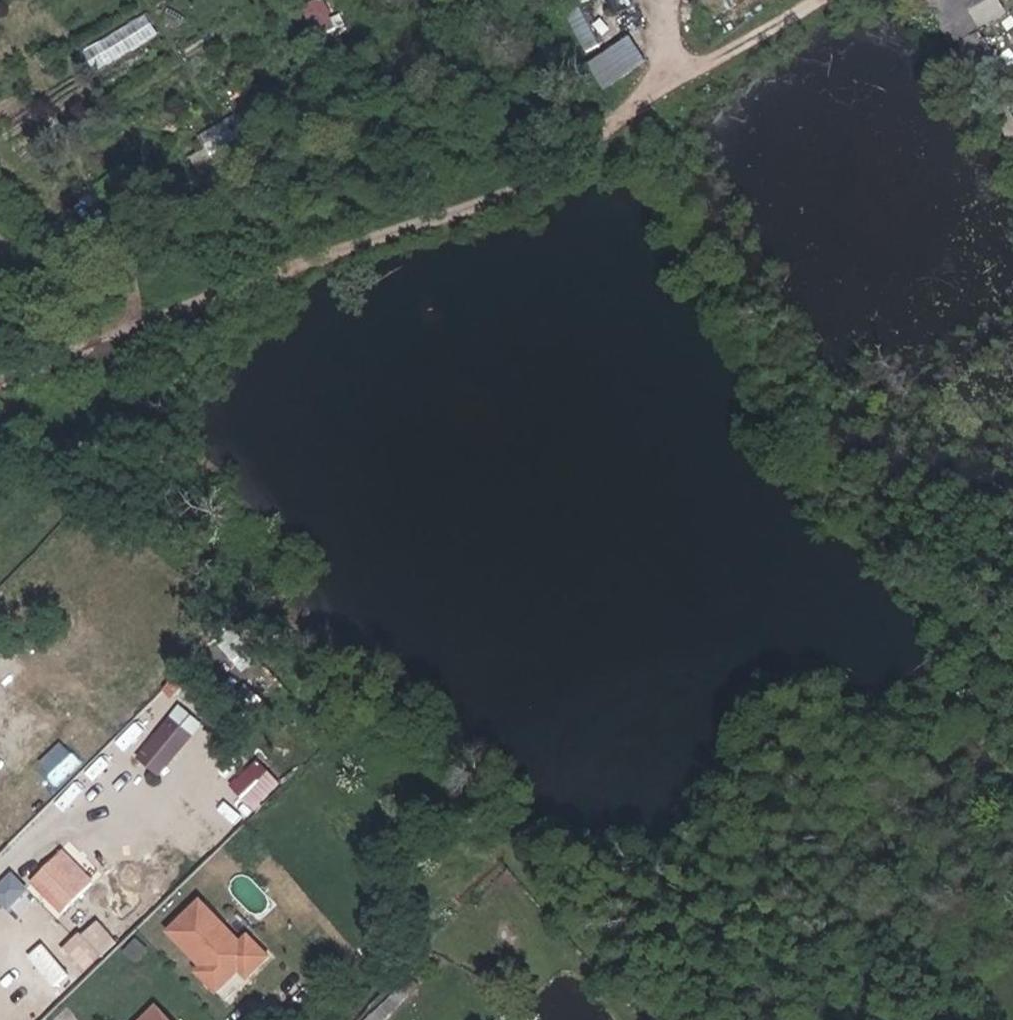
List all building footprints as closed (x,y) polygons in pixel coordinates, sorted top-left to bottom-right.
[(973,70),(1000,57),(986,28),(1012,15),(1006,0),(939,0),(973,70)] [(590,5),(575,10),(589,51),(605,46),(590,5)] [(85,48),(98,71),(162,35),(149,12),(85,48)] [(614,85),(654,57),(637,33),(597,61),(614,85)] [(157,777),(199,726),(180,711),(139,762),(157,777)] [(227,831),(255,805),(243,791),(214,817),(227,831)] [(64,853),(37,880),(57,900),(53,903),(64,914),(94,884),(64,853)] [(10,914),(35,889),(16,871),(0,887),(0,904),(10,914)] [(37,880),(34,883),(53,903),(57,900),(37,880)] [(270,958),(249,936),(242,943),(201,901),(169,933),(203,967),(197,972),(217,993),(230,981),(224,976),(235,965),(241,970),(249,978),(270,958)] [(88,971),(122,939),(101,917),(67,949),(88,971)] [(135,961),(147,949),(135,938),(124,950),(135,961)] [(230,981),(241,970),(235,965),(224,976),(230,981)] [(164,1007),(151,1019),(176,1019),(164,1007)]
